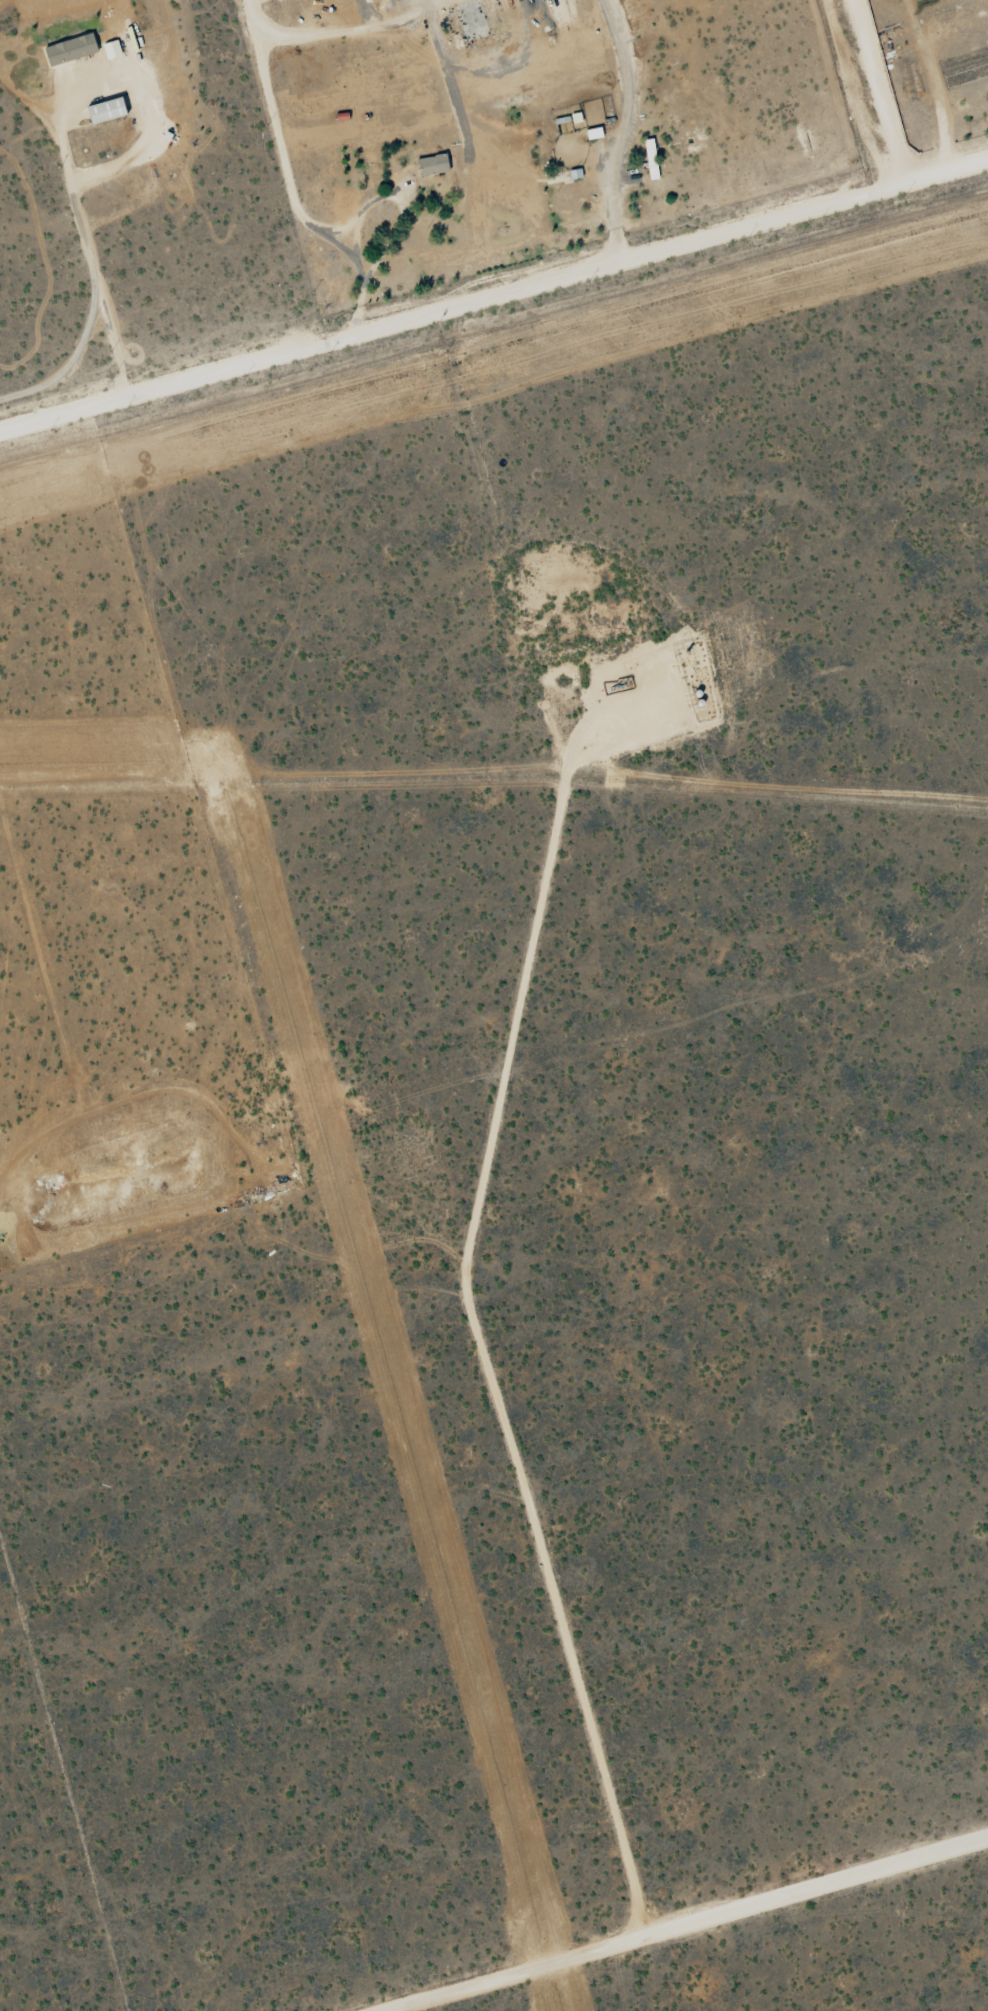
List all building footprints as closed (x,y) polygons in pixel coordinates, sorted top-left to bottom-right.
[(41,47),(46,67),(95,56),(90,36),(41,47)] [(100,46),(105,61),(121,56),(115,41),(100,46)] [(88,127),(123,117),(118,99),(83,109),(88,127)] [(417,178),(446,173),(443,155),(414,160),(417,178)]
